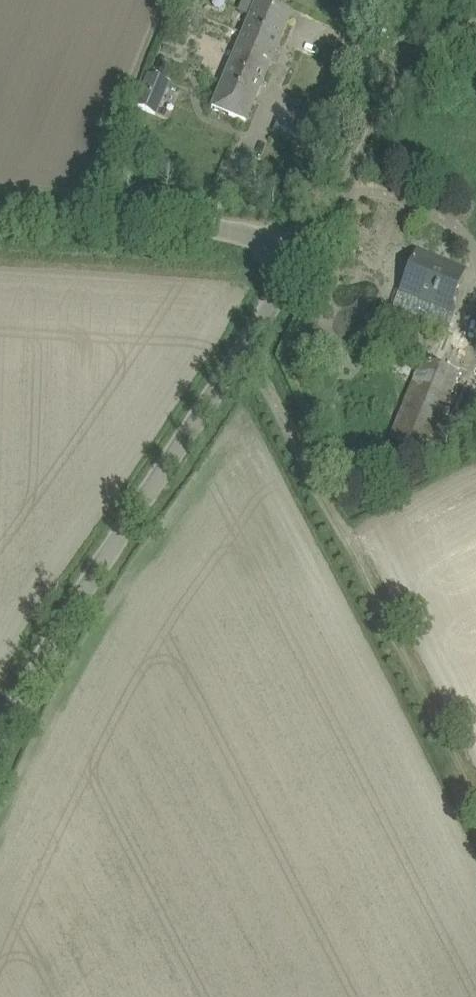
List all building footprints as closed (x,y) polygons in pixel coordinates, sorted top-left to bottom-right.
[(221,90),(213,109),(245,123),(292,14),(260,0),(259,0),(221,90)] [(137,106),(156,114),(169,84),(150,76),(137,106)] [(401,292),(435,306),(448,312),(465,272),(418,252),(401,292)] [(391,437),(409,444),(428,452),(459,375),(422,360),(391,437)]
